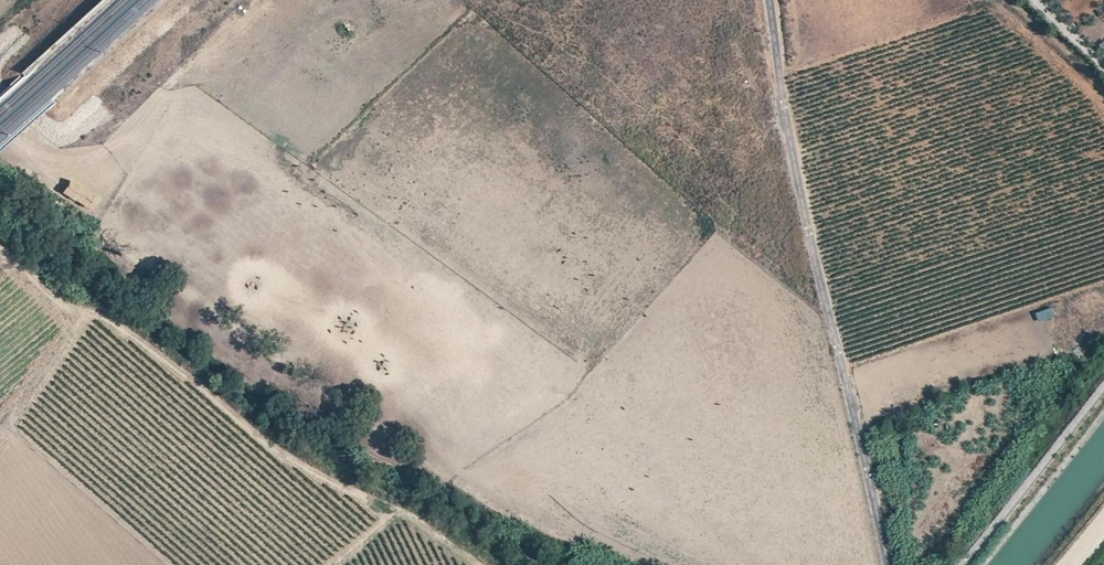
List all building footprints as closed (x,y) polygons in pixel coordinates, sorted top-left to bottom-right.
[(1052,308),(1036,314),(1039,322),(1055,317),(1052,308)]
